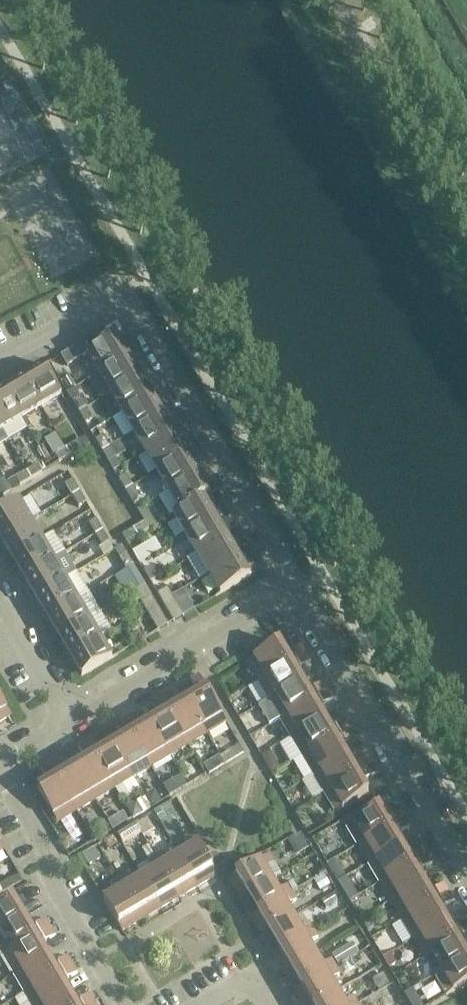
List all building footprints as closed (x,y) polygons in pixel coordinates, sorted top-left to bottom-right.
[(100,345),(94,335),(73,347),(80,358),(87,354),(98,374),(128,356),(116,335),(100,345)] [(140,375),(128,356),(98,374),(110,393),(140,375)] [(61,395),(43,365),(23,377),(41,407),(61,395)] [(152,395),(140,375),(110,393),(122,413),(152,395)] [(70,376),(62,380),(68,389),(75,385),(70,376)] [(41,407),(23,377),(4,388),(21,418),(41,407)] [(4,388),(0,390),(0,427),(2,430),(21,418),(4,388)] [(163,414),(152,395),(122,413),(133,432),(163,414)] [(79,396),(72,401),(78,412),(86,408),(79,396)] [(92,419),(86,408),(78,412),(85,423),(92,419)] [(175,434),(163,414),(133,432),(145,452),(175,434)] [(56,434),(46,440),(53,452),(63,445),(56,434)] [(187,454),(175,434),(145,452),(157,472),(187,454)] [(102,436),(95,440),(101,451),(109,447),(102,436)] [(76,441),(65,448),(70,455),(81,449),(76,441)] [(115,458),(109,447),(101,451),(108,462),(115,458)] [(70,455),(65,448),(54,455),(59,462),(70,455)] [(198,473),(187,454),(157,472),(168,491),(198,473)] [(37,465),(26,471),(31,479),(42,472),(37,465)] [(31,479),(26,471),(15,478),(19,485),(31,479)] [(210,493),(198,473),(168,491),(179,510),(180,510),(203,497),(204,498),(210,493)] [(125,475),(118,479),(125,490),(132,486),(125,475)] [(65,484),(71,496),(79,491),(72,480),(65,484)] [(139,497),(132,486),(125,490),(131,501),(139,497)] [(85,502),(79,491),(71,496),(78,507),(85,502)] [(180,510),(179,510),(173,514),(185,534),(215,517),(204,498),(203,497),(180,510)] [(18,500),(0,511),(0,538),(30,520),(18,500)] [(226,536),(215,517),(185,534),(196,554),(226,536)] [(88,524),(95,535),(102,530),(95,519),(88,524)] [(42,540),(30,520),(0,538),(12,557),(42,540)] [(144,522),(133,529),(137,536),(148,529),(144,522)] [(137,536),(133,529),(122,535),(126,543),(137,536)] [(109,542),(102,530),(95,535),(101,546),(109,542)] [(52,534),(42,540),(12,557),(23,577),(53,559),(64,553),(52,534)] [(238,556),(226,536),(196,554),(188,559),(199,579),(208,574),(238,556)] [(133,565),(126,554),(119,559),(125,570),(133,565)] [(250,576),(238,556),(208,574),(220,594),(250,576)] [(65,579),(53,559),(23,577),(35,597),(65,579)] [(140,576),(133,565),(125,570),(132,581),(140,576)] [(151,566),(143,571),(150,582),(157,577),(151,566)] [(75,573),(65,579),(35,597),(47,616),(87,592),(75,573)] [(167,588),(157,594),(161,601),(172,595),(167,588)] [(99,612),(87,592),(47,616),(58,636),(99,612)] [(184,615),(172,595),(161,601),(173,622),(184,615)] [(156,604),(152,597),(141,603),(146,611),(156,604)] [(168,625),(156,604),(146,611),(158,631),(168,625)] [(110,632),(99,612),(58,636),(70,656),(100,638),(110,632)] [(112,658),(100,638),(70,656),(82,676),(112,658)] [(290,662),(279,642),(246,662),(258,681),(290,662)] [(306,653),(301,644),(291,650),(296,659),(306,653)] [(311,661),(306,653),(296,659),(301,667),(311,661)] [(301,681),(290,662),(258,681),(269,700),(301,681)] [(198,674),(190,679),(196,689),(204,684),(198,674)] [(312,699),(301,681),(269,700),(280,719),(312,699)] [(328,690),(323,682),(313,688),(318,696),(328,690)] [(226,722),(207,689),(187,701),(207,734),(226,722)] [(333,698),(328,690),(318,696),(323,704),(333,698)] [(174,702),(168,692),(160,697),(166,707),(174,702)] [(0,697),(0,722),(11,715),(0,697)] [(166,707),(160,697),(151,702),(157,712),(166,707)] [(323,718),(312,699),(280,719),(291,737),(323,718)] [(207,734),(187,701),(169,712),(188,745),(207,734)] [(188,745),(169,712),(150,723),(170,756),(188,745)] [(137,724),(131,714),(122,719),(128,729),(137,724)] [(334,736),(323,718),(291,737),(302,756),(334,736)] [(128,729),(122,719),(114,724),(120,734),(128,729)] [(350,727),(345,719),(335,725),(340,733),(350,727)] [(170,756),(150,723),(132,734),(151,767),(170,756)] [(355,735),(350,727),(340,733),(345,741),(355,735)] [(151,767),(132,734),(113,745),(132,778),(151,767)] [(100,746),(94,736),(85,741),(91,751),(100,746)] [(345,755),(334,736),(302,756),(313,774),(345,755)] [(91,751),(85,741),(77,746),(83,756),(91,751)] [(132,778),(113,745),(95,756),(114,789),(132,778)] [(229,750),(220,756),(225,764),(234,758),(229,750)] [(269,751),(261,756),(265,764),(270,761),(272,755),(269,751)] [(356,774),(345,755),(313,774),(324,793),(356,774)] [(114,789),(95,756),(76,767),(95,800),(114,789)] [(220,756),(215,759),(219,767),(225,764),(220,756)] [(372,764),(367,756),(357,762),(362,770),(372,764)] [(63,768),(56,758),(48,763),(54,773),(63,768)] [(54,773),(48,763),(40,768),(46,778),(54,773)] [(377,773),(372,764),(362,770),(367,779),(377,773)] [(95,800),(76,767),(57,778),(77,811),(95,800)] [(324,793),(335,812),(368,793),(361,782),(367,779),(362,770),(356,774),(324,793)] [(181,777),(175,780),(180,789),(186,786),(181,777)] [(77,811),(57,778),(38,790),(57,822),(77,811)] [(152,794),(146,797),(151,806),(160,801),(157,795),(152,794)] [(136,803),(127,808),(133,817),(141,812),(136,803)] [(346,826),(358,846),(390,826),(378,807),(346,826)] [(161,809),(155,812),(160,821),(166,817),(161,809)] [(406,817),(401,809),(391,815),(396,823),(406,817)] [(123,813),(108,822),(113,830),(128,821),(123,813)] [(410,825),(406,817),(396,823),(401,831),(410,825)] [(135,824),(122,832),(128,842),(141,834),(135,824)] [(401,845),(390,826),(358,846),(369,864),(401,845)] [(189,847),(178,854),(197,887),(217,875),(197,843),(192,834),(184,839),(189,847)] [(300,834),(288,841),(292,849),(304,842),(300,834)] [(114,836),(105,842),(110,851),(119,845),(114,836)] [(412,863),(401,845),(369,864),(380,883),(412,863)] [(149,846),(143,850),(149,860),(155,857),(149,846)] [(427,854),(423,846),(413,852),(417,860),(427,854)] [(94,848),(83,855),(89,865),(100,859),(94,848)] [(162,852),(155,857),(179,898),(197,887),(178,854),(167,861),(162,852)] [(432,862),(427,854),(417,860),(422,868),(432,862)] [(228,879),(239,898),(272,879),(265,868),(274,863),(269,855),(260,859),(228,879)] [(179,898),(155,857),(149,860),(147,861),(152,869),(141,876),(160,909),(179,898)] [(335,860),(328,864),(333,872),(339,868),(335,860)] [(423,882),(412,863),(380,883),(391,901),(423,882)] [(125,874),(117,879),(142,920),(160,909),(141,876),(130,883),(125,874)] [(324,874),(314,880),(319,889),(329,883),(324,874)] [(15,876),(9,879),(13,885),(18,881),(15,876)] [(346,878),(338,882),(343,890),(348,887),(349,883),(346,878)] [(142,920),(117,879),(110,883),(115,892),(103,899),(122,931),(142,920)] [(279,890),(272,879),(239,898),(250,917),(291,892),(287,885),(279,890)] [(434,901),(423,882),(391,901),(402,920),(434,901)] [(450,891),(445,883),(435,889),(440,897),(450,891)] [(454,900),(450,891),(440,897),(444,906),(454,900)] [(296,900),(291,892),(250,917),(261,935),(294,916),(287,905),(296,900)] [(333,894),(321,901),(326,908),(337,901),(333,894)] [(24,917),(13,898),(0,905),(0,932),(24,917)] [(445,919),(434,901),(402,920),(413,938),(445,919)] [(301,927),(294,916),(261,935),(272,954),(314,930),(309,922),(301,927)] [(24,917),(0,932),(0,951),(3,955),(35,936),(24,917)] [(367,917),(362,920),(367,929),(373,926),(367,917)] [(36,924),(41,933),(51,927),(46,918),(36,924)] [(456,938),(445,919),(413,938),(424,957),(456,938)] [(466,920),(457,926),(462,934),(466,931),(466,921),(466,920)] [(55,935),(51,927),(41,933),(46,941),(55,935)] [(318,937),(314,930),(272,954),(283,973),(316,953),(310,942),(318,937)] [(46,955),(35,936),(3,955),(14,974),(46,955)] [(456,938),(424,957),(435,976),(466,956),(456,938)] [(323,964),(316,953),(283,973),(294,991),(336,967),(331,959),(323,964)] [(339,953),(330,958),(331,959),(336,967),(345,961),(339,953)] [(57,973),(46,955),(14,974),(25,992),(57,973)] [(58,962),(63,970),(73,964),(68,956),(58,962)] [(435,976),(446,995),(466,983),(466,956),(435,976)] [(345,961),(336,967),(340,974),(342,977),(356,969),(350,958),(345,961)] [(78,972),(73,964),(63,970),(68,978),(78,972)] [(336,967),(294,991),(303,1004),(313,1004),(338,990),(332,979),(340,974),(336,967)] [(57,973),(25,992),(32,1004),(46,1004),(68,992),(57,973)] [(383,974),(373,980),(379,990),(389,983),(383,974)] [(338,990),(313,1004),(356,1004),(358,1004),(353,996),(345,1001),(338,990)] [(68,992),(46,1004),(76,1004),(68,992)] [(84,1004),(89,1004),(95,1001),(90,993),(80,999),(84,1004)] [(407,999),(411,1004),(412,1004),(419,1001),(415,995),(407,999)]
